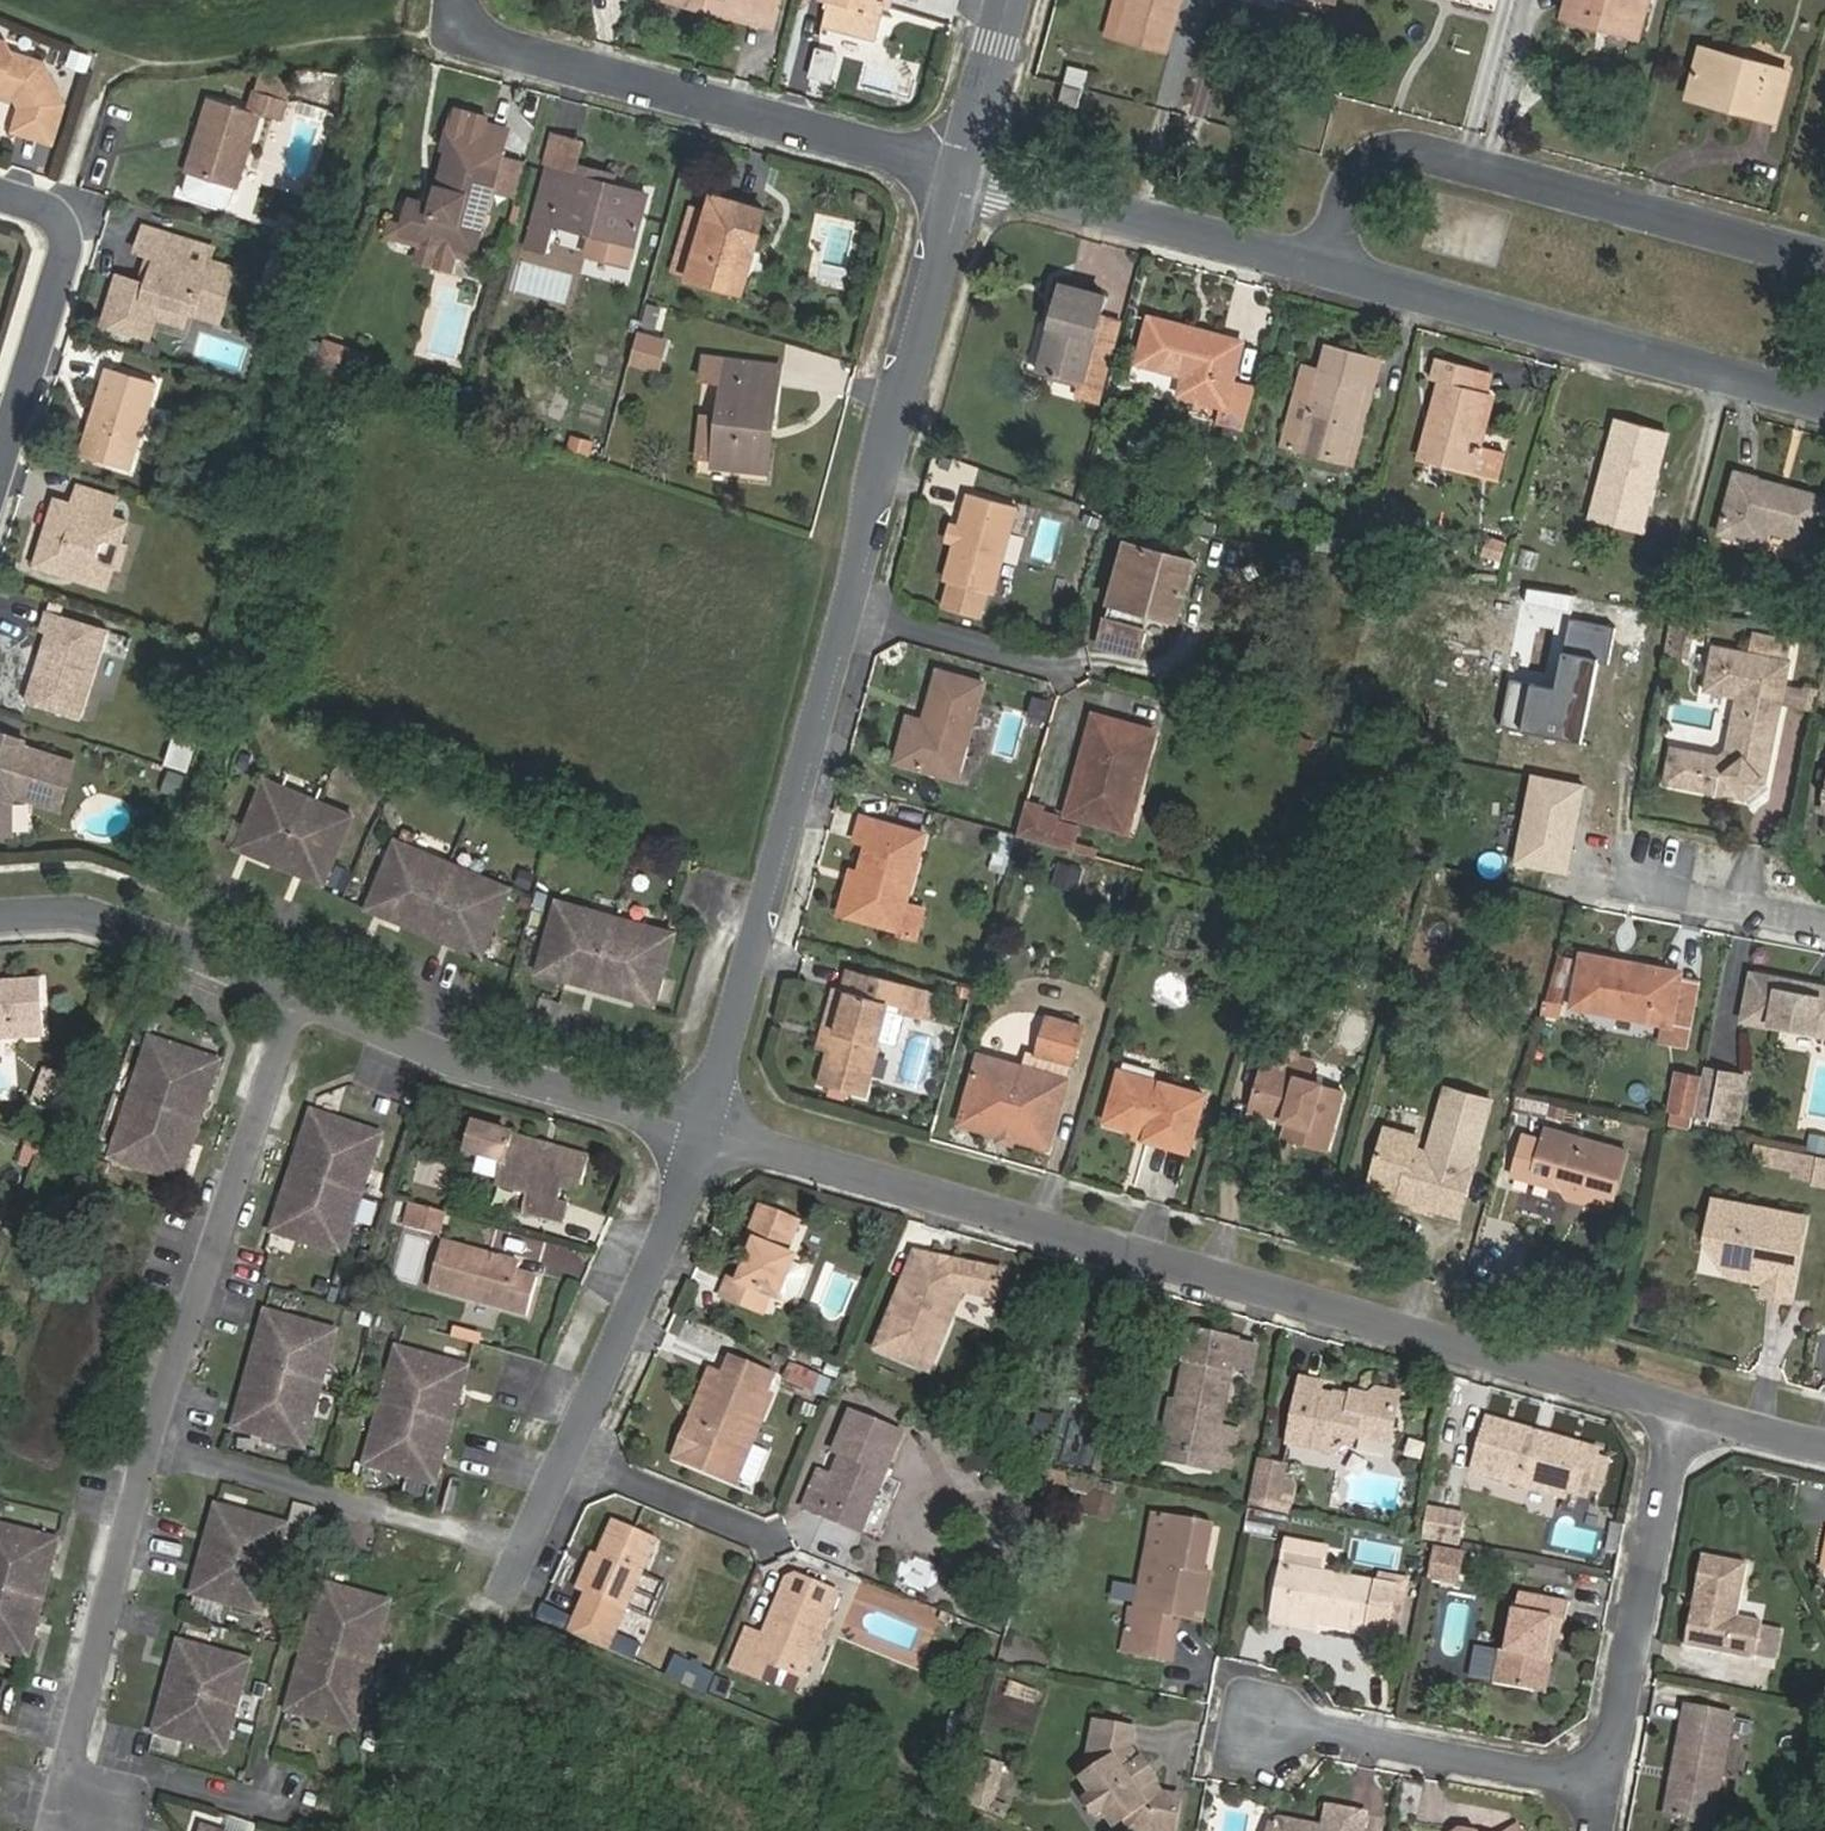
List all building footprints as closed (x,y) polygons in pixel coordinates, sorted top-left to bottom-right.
[(766,16),(771,0),(706,0),(704,6),(749,18),(750,12),(766,16)] [(809,37),(886,57),(899,0),(820,0),(809,37)] [(1121,38),(1167,50),(1180,0),(1131,0),(1121,38)] [(1598,29),(1639,40),(1649,0),(1569,0),(1566,13),(1600,22),(1598,29)] [(9,97),(14,106),(20,108),(15,125),(49,135),(60,99),(45,70),(30,65),(37,43),(5,33),(3,38),(0,37),(0,94),(9,97)] [(87,72),(93,54),(69,47),(64,64),(87,72)] [(1723,107),(1775,121),(1789,71),(1702,47),(1690,90),(1725,100),(1723,107)] [(260,73),(256,86),(287,96),(291,82),(260,73)] [(1084,90),(1066,85),(1061,103),(1079,108),(1084,90)] [(250,106),(210,94),(187,168),(189,169),(196,171),(235,183),(237,184),(260,109),(281,116),(287,96),(256,86),(250,106)] [(419,244),(421,245),(454,254),(455,254),(473,259),(491,191),(500,159),(506,136),(483,130),(486,118),(457,110),(455,115),(452,114),(442,148),(448,150),(432,212),(408,206),(399,239),(419,244)] [(542,168),(547,169),(574,176),(582,144),(550,135),(542,168)] [(500,159),(491,191),(518,198),(527,167),(500,159)] [(196,171),(189,169),(183,188),(185,192),(225,204),(229,202),(235,183),(196,171)] [(595,225),(635,236),(646,195),(574,176),(547,169),(534,218),(593,233),(595,225)] [(708,214),(689,277),(730,289),(742,249),(753,252),(764,212),(713,197),(708,214)] [(691,209),(672,272),(689,277),(708,214),(691,209)] [(552,227),(533,222),(527,246),(545,251),(552,227)] [(212,244),(144,223),(137,246),(151,250),(157,253),(148,282),(142,279),(119,272),(104,319),(149,333),(155,312),(159,298),(189,307),(219,316),(234,265),(208,257),(212,244)] [(421,245),(419,244),(414,265),(448,275),(454,254),(421,245)] [(157,253),(151,250),(142,279),(148,282),(157,253)] [(1084,383),(1101,316),(1106,297),(1062,285),(1040,371),(1080,382),(1084,383)] [(159,298),(155,312),(184,321),(189,307),(159,298)] [(1101,316),(1084,383),(1080,382),(1076,396),(1099,403),(1121,321),(1101,316)] [(1243,342),(1151,318),(1139,363),(1184,375),(1180,394),(1222,405),(1225,407),(1232,381),(1243,342)] [(658,369),(665,342),(641,335),(633,362),(658,369)] [(323,339),(311,367),(335,375),(346,348),(323,339)] [(1321,371),(1300,449),(1346,461),(1374,359),(1327,346),(1321,371)] [(776,366),(704,357),(701,379),(723,382),(719,418),(714,459),(713,465),(760,470),(765,429),(772,430),(777,385),(774,385),(776,366)] [(1491,393),(1469,387),(1472,373),(1440,364),(1435,380),(1443,383),(1422,461),(1470,474),(1491,393)] [(110,365),(83,452),(129,466),(156,379),(110,365)] [(1300,449),(1321,371),(1304,366),(1282,444),(1300,449)] [(1225,407),(1222,405),(1217,423),(1242,430),(1254,386),(1232,381),(1225,407)] [(719,418),(702,416),(698,457),(714,459),(719,418)] [(1619,418),(1592,519),(1641,532),(1668,431),(1619,418)] [(593,445),(577,439),(572,453),(588,458),(593,445)] [(1291,465),(1288,475),(1293,477),(1297,467),(1291,465)] [(1736,474),(1720,532),(1764,544),(1768,530),(1815,542),(1824,505),(1824,498),(1736,474)] [(57,496),(37,563),(67,572),(69,566),(78,569),(82,576),(109,585),(116,561),(103,557),(100,552),(104,540),(109,537),(122,541),(129,518),(113,513),(119,495),(79,483),(74,502),(57,496)] [(945,580),(993,593),(1016,506),(970,493),(945,580)] [(116,561),(123,563),(129,543),(122,541),(109,537),(104,540),(100,552),(103,557),(116,561)] [(1194,561),(1127,542),(1099,643),(1137,654),(1150,613),(1178,621),(1194,561)] [(50,629),(28,699),(84,715),(111,626),(49,607),(43,627),(50,629)] [(1606,627),(1570,619),(1556,688),(1508,678),(1498,726),(1582,743),(1606,627)] [(1672,627),(1667,652),(1684,655),(1689,631),(1672,627)] [(1749,652),(1713,645),(1704,690),(1736,699),(1725,751),(1717,755),(1671,746),(1664,783),(1746,800),(1767,782),(1781,714),(1813,720),(1818,699),(1818,698),(1785,691),(1791,661),(1790,660),(1793,642),(1752,633),(1749,652)] [(938,670),(924,720),(908,716),(895,762),(957,779),(983,683),(938,670)] [(1049,699),(1030,697),(1028,719),(1047,720),(1049,699)] [(1130,792),(1139,795),(1156,730),(1093,713),(1082,752),(1088,753),(1080,782),(1086,784),(1076,818),(1120,830),(1130,792)] [(15,832),(15,800),(18,792),(64,805),(77,760),(25,745),(26,739),(0,731),(0,833),(15,832)] [(200,738),(183,733),(174,761),(192,767),(200,738)] [(163,769),(156,792),(176,797),(183,775),(163,769)] [(1586,784),(1531,774),(1514,863),(1569,873),(1586,784)] [(323,803),(265,779),(236,847),(293,871),(323,803)] [(352,816),(323,803),(293,871),(324,884),(352,816)] [(1037,814),(1026,811),(1019,836),(1061,847),(1064,836),(1033,827),(1037,814)] [(867,843),(847,915),(899,929),(906,904),(925,834),(862,816),(855,840),(867,843)] [(395,840),(367,908),(424,932),(453,864),(395,840)] [(1061,863),(1056,883),(1077,888),(1081,869),(1061,863)] [(482,956),(510,889),(453,864),(424,932),(482,956)] [(557,901),(538,971),(598,988),(618,918),(557,901)] [(899,929),(898,933),(916,938),(924,909),(906,904),(899,929)] [(655,1004),(674,933),(618,918),(598,988),(655,1004)] [(1661,968),(1581,953),(1571,1007),(1663,1024),(1669,1026),(1679,975),(1660,972),(1661,968)] [(1752,973),(1743,1020),(1824,1035),(1824,988),(1752,973)] [(903,1014),(920,1018),(928,989),(872,974),(866,995),(846,990),(819,1084),(865,1096),(890,1004),(905,1009),(903,1014)] [(1683,1055),(1697,979),(1679,975),(1669,1026),(1663,1024),(1658,1050),(1683,1055)] [(49,1033),(45,978),(5,980),(5,992),(0,992),(0,1036),(49,1033)] [(1048,1017),(1038,1054),(1072,1064),(1083,1027),(1048,1017)] [(1290,1053),(1296,1033),(1276,1027),(1270,1047),(1268,1047),(1251,1110),(1296,1122),(1292,1138),(1328,1149),(1343,1092),(1321,1086),(1322,1084),(1309,1080),(1314,1060),(1290,1053)] [(150,1038),(131,1098),(200,1121),(220,1061),(150,1038)] [(1038,1054),(1033,1070),(1067,1079),(1072,1064),(1038,1054)] [(1048,1146),(1067,1079),(1033,1070),(980,1055),(960,1122),(1048,1146)] [(1722,1071),(1706,1068),(1698,1113),(1714,1116),(1722,1071)] [(1190,1152),(1206,1094),(1119,1070),(1105,1121),(1136,1131),(1137,1127),(1147,1130),(1145,1139),(1190,1152)] [(1746,1076),(1722,1071),(1714,1116),(1737,1121),(1746,1076)] [(1699,1077),(1678,1073),(1671,1109),(1692,1112),(1699,1077)] [(1370,1184),(1406,1195),(1405,1201),(1458,1216),(1472,1165),(1493,1101),(1444,1086),(1416,1148),(1419,1137),(1386,1127),(1370,1184)] [(1533,1100),(1517,1097),(1515,1108),(1531,1111),(1533,1100)] [(200,1121),(131,1098),(111,1158),(181,1181),(200,1121)] [(1692,1112),(1671,1109),(1668,1123),(1689,1127),(1692,1112)] [(292,1171),(362,1194),(382,1134),(312,1110),(292,1171)] [(562,1190),(580,1195),(590,1158),(475,1125),(468,1151),(502,1161),(496,1184),(526,1193),(522,1210),(564,1222),(569,1205),(559,1203),(562,1190)] [(1512,1175),(1531,1180),(1534,1168),(1556,1175),(1568,1197),(1577,1200),(1581,1196),(1611,1204),(1627,1151),(1546,1127),(1543,1139),(1524,1134),(1512,1175)] [(1813,1135),(1811,1150),(1824,1152),(1824,1137),(1813,1135)] [(45,1143),(28,1138),(21,1164),(37,1169),(45,1143)] [(1799,1151),(1795,1174),(1814,1178),(1813,1181),(1824,1184),(1824,1157),(1799,1151)] [(272,1232),(342,1255),(362,1194),(292,1171),(272,1232)] [(1765,1277),(1761,1294),(1791,1300),(1806,1216),(1714,1199),(1706,1239),(1731,1275),(1745,1278),(1746,1272),(1765,1277)] [(446,1213),(411,1203),(405,1225),(440,1235),(446,1213)] [(763,1312),(769,1295),(779,1299),(781,1294),(787,1278),(793,1263),(795,1258),(786,1254),(798,1222),(762,1208),(748,1239),(756,1242),(740,1283),(729,1278),(722,1295),(763,1312)] [(405,1232),(393,1279),(418,1285),(429,1238),(405,1232)] [(528,1315),(538,1277),(518,1271),(520,1262),(443,1241),(430,1287),(528,1315)] [(544,1248),(542,1277),(578,1279),(580,1250),(544,1248)] [(916,1252),(876,1348),(930,1371),(963,1291),(998,1299),(1004,1271),(916,1252)] [(793,1263),(787,1278),(781,1294),(797,1300),(809,1270),(793,1263)] [(808,1311),(847,1326),(866,1279),(827,1263),(808,1311)] [(1106,1280),(1103,1290),(1119,1295),(1121,1284),(1106,1280)] [(336,1331),(265,1311),(249,1369),(320,1388),(336,1331)] [(1175,1358),(1186,1360),(1192,1331),(1180,1329),(1175,1358)] [(1192,1331),(1186,1360),(1168,1454),(1231,1466),(1238,1431),(1220,1427),(1232,1370),(1237,1340),(1192,1331)] [(1258,1344),(1237,1340),(1232,1370),(1252,1373),(1258,1344)] [(476,1366),(399,1345),(390,1378),(469,1400),(476,1366)] [(694,1416),(678,1456),(735,1480),(737,1475),(751,1442),(770,1396),(765,1393),(772,1376),(732,1360),(705,1420),(694,1416)] [(783,1378),(831,1398),(837,1381),(790,1362),(783,1378)] [(1075,1393),(1086,1396),(1096,1366),(1085,1362),(1075,1393)] [(233,1428),(304,1447),(320,1388),(249,1369),(233,1428)] [(469,1400),(390,1378),(380,1405),(461,1424),(469,1400)] [(1302,1378),(1289,1442),(1332,1451),(1362,1438),(1390,1444),(1398,1401),(1353,1392),(1352,1396),(1335,1393),(1333,1395),(1321,1393),(1322,1382),(1302,1378)] [(461,1424),(380,1405),(373,1437),(455,1458),(461,1424)] [(822,1501),(867,1521),(903,1433),(851,1412),(834,1451),(842,1454),(832,1476),(819,1471),(804,1507),(817,1512),(822,1501)] [(1599,1450),(1489,1419),(1473,1470),(1565,1496),(1567,1489),(1586,1495),(1587,1490),(1594,1466),(1597,1455),(1599,1450)] [(366,1469),(445,1490),(455,1458),(373,1437),(366,1469)] [(751,1442),(737,1475),(755,1482),(769,1449),(751,1442)] [(1597,1455),(1594,1466),(1587,1490),(1599,1493),(1609,1459),(1597,1455)] [(1260,1461),(1251,1505),(1278,1510),(1287,1466),(1260,1461)] [(1087,1490),(1081,1509),(1107,1518),(1113,1498),(1087,1490)] [(200,1563),(271,1584),(287,1525),(216,1505),(200,1563)] [(1464,1517),(1428,1511),(1423,1540),(1458,1547),(1464,1517)] [(1172,1661),(1179,1616),(1196,1619),(1213,1525),(1170,1517),(1152,1612),(1131,1609),(1123,1652),(1172,1661)] [(615,1520),(582,1592),(625,1610),(657,1538),(615,1520)] [(44,1599),(59,1540),(0,1526),(0,1589),(44,1599)] [(1292,1564),(1282,1615),(1370,1631),(1388,1635),(1397,1587),(1378,1583),(1323,1572),(1327,1548),(1288,1540),(1284,1563),(1292,1564)] [(1464,1553),(1438,1548),(1434,1568),(1460,1572),(1464,1553)] [(1692,1607),(1685,1645),(1685,1646),(1755,1660),(1763,1621),(1739,1616),(1748,1562),(1703,1554),(1695,1594),(1700,1595),(1698,1608),(1692,1607)] [(271,1584),(200,1563),(192,1594),(262,1615),(271,1584)] [(1380,1574),(1378,1583),(1397,1587),(1388,1635),(1370,1631),(1368,1640),(1395,1645),(1408,1579),(1380,1574)] [(762,1677),(768,1662),(803,1677),(838,1593),(796,1576),(787,1579),(763,1636),(747,1629),(732,1666),(762,1677)] [(390,1602),(322,1584),(304,1647),(372,1666),(390,1602)] [(28,1658),(44,1599),(0,1589),(0,1650),(28,1658)] [(1513,1608),(1504,1651),(1499,1650),(1493,1683),(1535,1691),(1541,1660),(1547,1661),(1555,1616),(1567,1618),(1570,1601),(1520,1591),(1517,1609),(1513,1608)] [(611,1653),(633,1660),(639,1644),(617,1637),(611,1653)] [(250,1661),(179,1641),(163,1699),(234,1720),(250,1661)] [(287,1711),(355,1729),(372,1666),(304,1647),(287,1711)] [(671,1677),(707,1692),(712,1679),(677,1664),(671,1677)] [(234,1720),(163,1699),(154,1732),(224,1754),(234,1720)] [(1687,1707),(1667,1815),(1713,1825),(1722,1781),(1734,1715),(1687,1707)] [(1181,1797),(1163,1794),(1131,1748),(1135,1730),(1096,1722),(1086,1770),(1091,1777),(1089,1787),(1109,1817),(1120,1819),(1123,1824),(1151,1830),(1174,1830),(1181,1797)] [(1002,1764),(973,1757),(961,1799),(991,1812),(1002,1764)] [(1366,1814),(1329,1807),(1324,1827),(1280,1819),(1272,1824),(1271,1830),(1363,1830),(1366,1814)]
